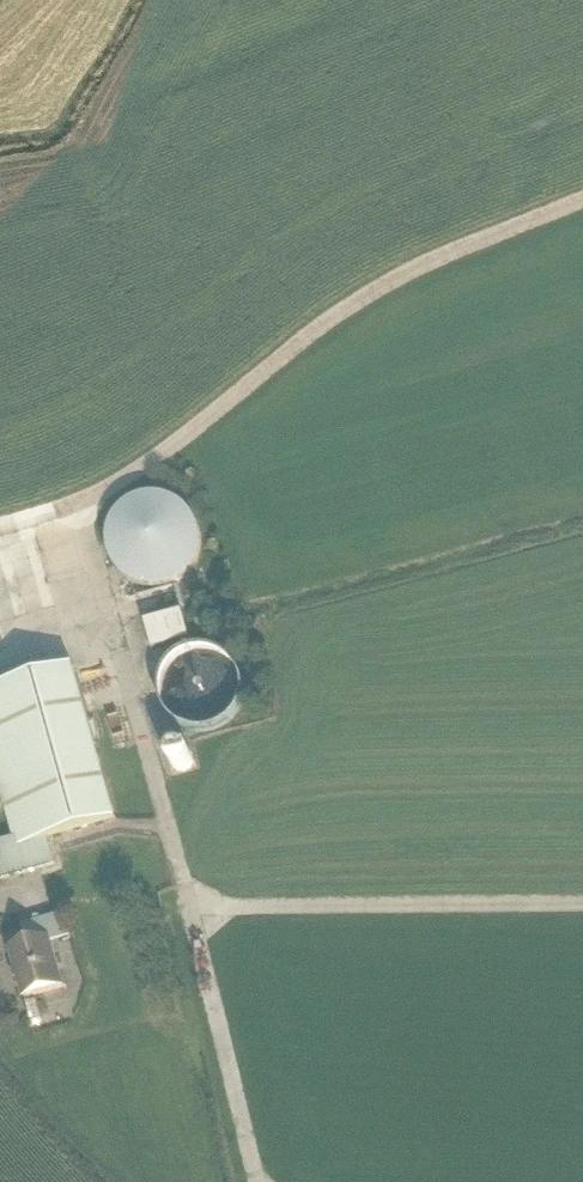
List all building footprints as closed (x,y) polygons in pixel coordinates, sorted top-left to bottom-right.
[(158,493),(155,493),(152,493),(148,493),(145,494),(142,495),(139,496),(136,497),(131,499),(128,501),(126,503),(123,505),(121,507),(119,510),(117,512),(115,515),(113,518),(112,521),(110,524),(109,527),(109,530),(108,533),(108,537),(108,540),(108,543),(108,548),(109,551),(110,555),(111,558),(112,561),(114,564),(116,566),(119,570),(121,573),(123,575),(126,577),(128,579),(131,581),(134,582),(137,584),(140,585),(143,586),(147,587),(152,587),(155,587),(158,587),(163,587),(166,586),(169,585),(173,584),(176,582),(180,580),(184,577),(187,575),(189,573),(191,570),(193,568),(195,565),(197,562),(198,559),(199,556),(200,553),(201,550),(202,545),(202,542),(202,538),(202,535),(201,532),(201,529),(200,525),(199,522),(197,519),(195,515),(193,512),(191,510),(188,506),(184,503),(181,501),(179,499),(176,498),(173,496),(168,495),(165,494),(161,493),(158,493)] [(153,650),(190,639),(182,611),(145,622),(153,650)] [(160,687),(160,690),(160,693),(161,698),(162,702),(163,706),(165,710),(168,714),(170,717),(172,720),(176,723),(179,725),(182,727),(186,729),(188,730),(194,731),(199,732),(203,732),(206,732),(210,731),(216,730),(219,729),(223,727),(225,725),(229,723),(232,720),(235,716),(237,714),(239,710),(241,706),(243,702),(244,699),(245,695),(245,692),(245,690),(245,685),(244,682),(243,678),(242,674),(241,671),(238,667),(236,663),(233,660),(230,657),(226,654),(222,652),(218,650),(214,649),(210,648),(205,647),(201,647),(198,647),(193,648),(189,649),(185,651),(182,652),(179,654),(175,657),(172,660),(169,663),(167,666),(165,670),(163,674),(161,678),(160,682),(160,684),(160,687)] [(115,821),(117,820),(74,667),(0,688),(0,781),(16,837),(0,842),(0,880),(57,864),(50,839),(115,821)] [(25,997),(64,986),(52,944),(70,940),(62,915),(22,927),(27,945),(11,950),(25,997)]
